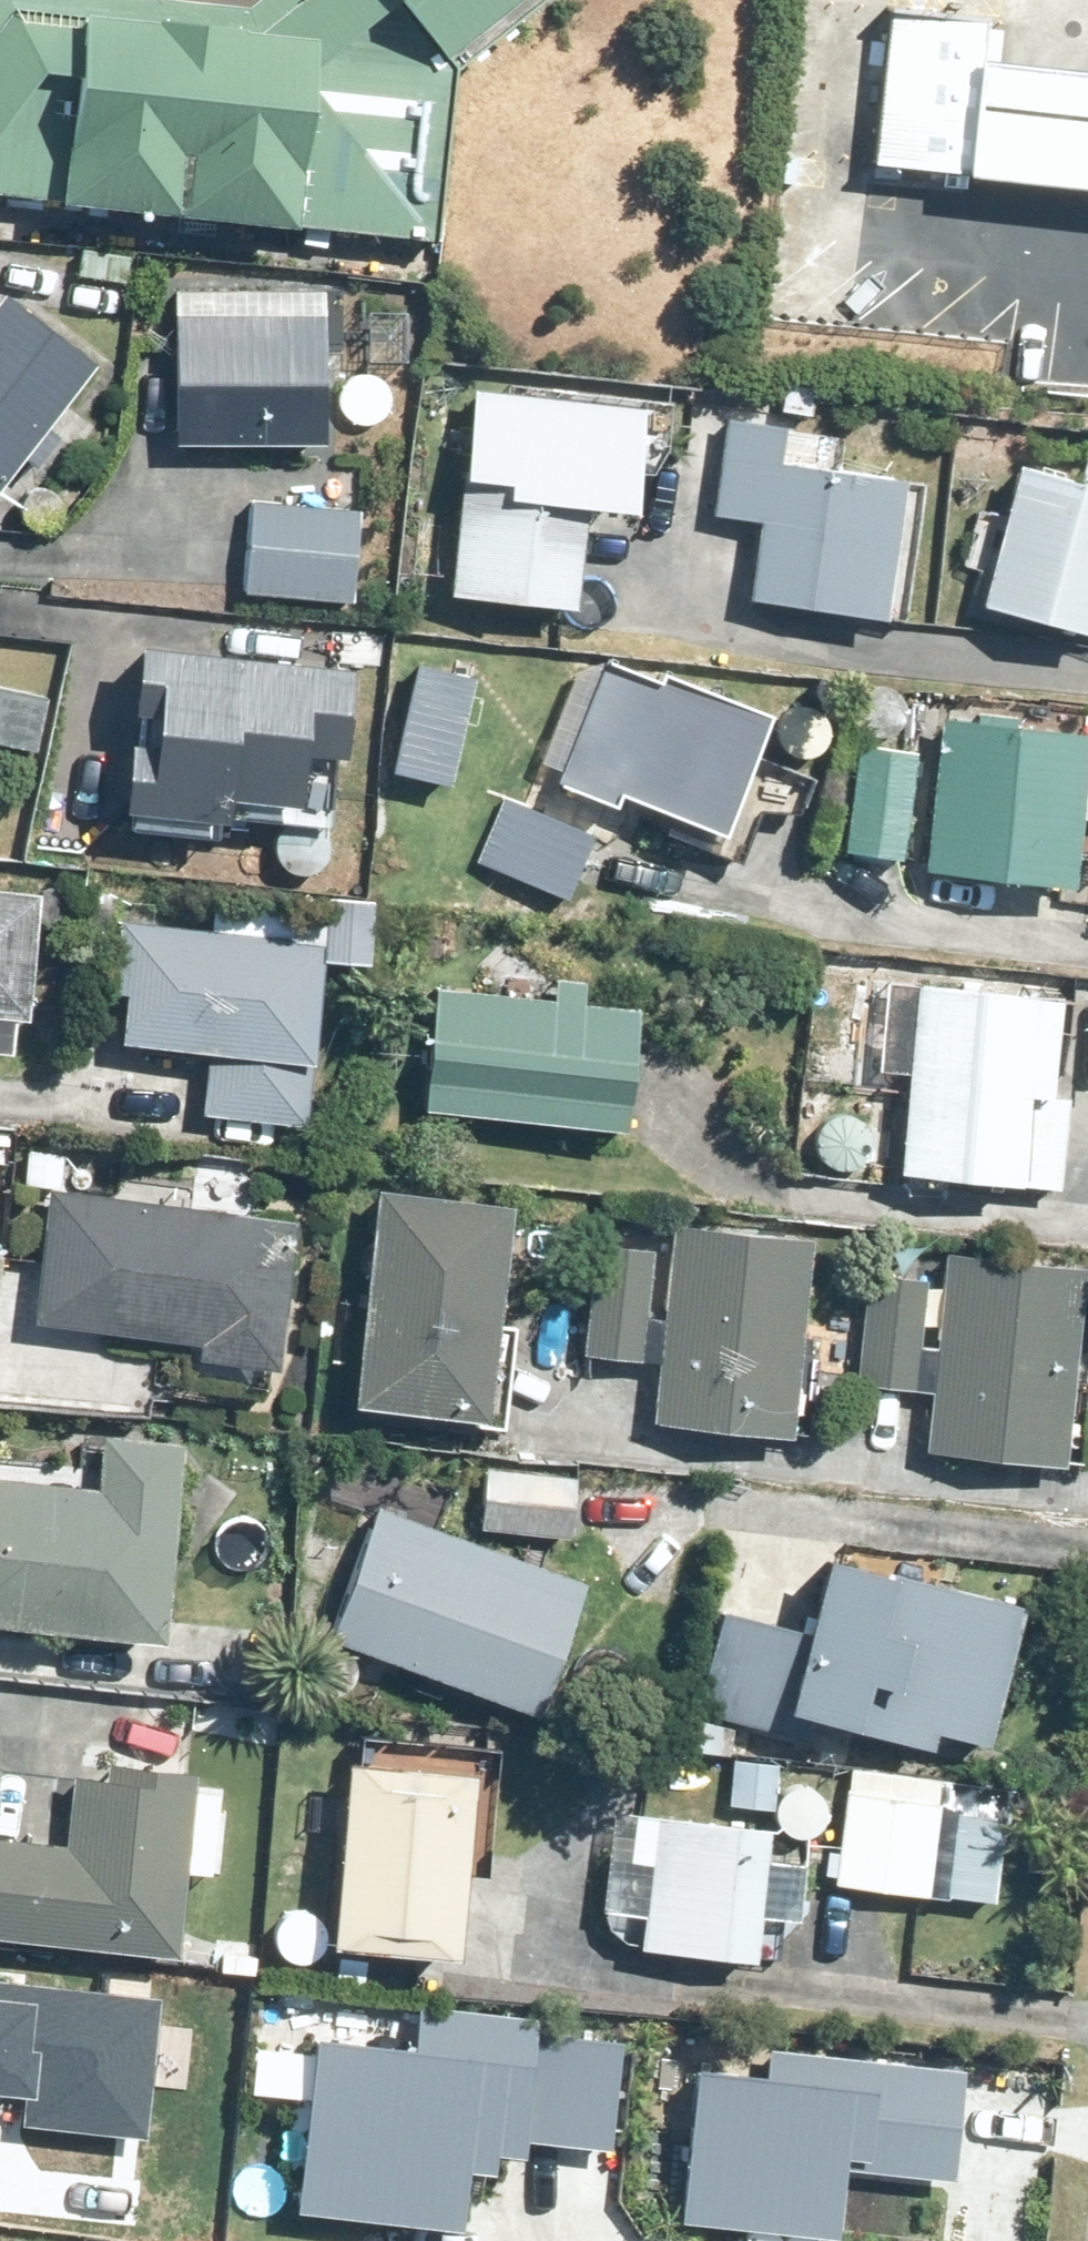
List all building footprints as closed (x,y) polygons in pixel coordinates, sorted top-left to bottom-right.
[(240,1),(234,0),(0,0),(0,192),(64,198),(63,208),(298,232),(298,223),(428,237),(447,64),(529,0),(241,0),(240,1)] [(876,175),(1087,197),(1087,76),(982,65),(986,29),(893,20),(876,175)] [(335,298),(183,298),(184,454),(335,454),(335,298)] [(13,306),(7,313),(0,307),(0,512),(32,469),(45,479),(70,447),(58,439),(105,377),(13,306)] [(790,386),(784,417),(820,423),(824,392),(790,386)] [(649,411),(474,391),(451,600),(578,614),(589,516),(637,521),(649,411)] [(767,531),(757,608),(914,629),(933,490),(790,471),(794,437),(731,429),(718,524),(767,531)] [(1023,470),(984,604),(1087,634),(1087,489),(1023,470)] [(263,508),(255,601),(363,610),(370,518),(263,508)] [(147,829),(144,847),(235,857),(237,838),(244,839),(244,833),(347,844),(353,771),(364,771),(372,686),(157,664),(149,731),(173,733),(171,762),(147,760),(139,828),(147,829)] [(427,667),(399,778),(459,792),(485,681),(427,667)] [(632,809),(741,853),(786,733),(672,685),(669,696),(616,672),(566,798),(626,822),(632,809)] [(44,757),(54,706),(0,695),(0,748),(44,757)] [(933,880),(1084,897),(1087,864),(1087,742),(950,727),(933,880)] [(863,751),(852,864),(912,871),(926,758),(863,751)] [(495,831),(512,839),(498,874),(577,905),(604,839),(507,800),(495,831)] [(36,1034),(51,906),(0,901),(0,1030),(36,1034)] [(218,1064),(210,1126),(315,1138),(335,954),(131,931),(123,1003),(137,1005),(131,1054),(218,1064)] [(887,1084),(903,1085),(901,1103),(917,1104),(910,1186),(1034,1200),(1035,1195),(1070,1199),(1076,1107),(1061,1105),(1071,1007),(926,990),(927,995),(895,992),(887,1084)] [(438,1127),(641,1150),(655,1027),(599,1020),(602,1000),(573,996),(570,1018),(452,1004),(438,1127)] [(819,1047),(813,1111),(850,1115),(856,1051),(819,1047)] [(68,1191),(68,1153),(31,1152),(29,1188),(68,1191)] [(43,1333),(212,1357),(210,1374),(290,1384),(309,1233),(56,1197),(43,1333)] [(390,1208),(364,1424),(517,1442),(528,1345),(509,1343),(523,1225),(390,1208)] [(591,1368),(668,1374),(662,1435),(801,1447),(819,1249),(683,1235),(675,1331),(654,1329),(660,1261),(602,1255),(591,1368)] [(870,1350),(867,1396),(942,1402),(937,1463),(1076,1475),(1087,1340),(1087,1275),(958,1263),(950,1360),(928,1357),(935,1289),(877,1283),(872,1327),(870,1350)] [(851,1325),(848,1348),(870,1350),(872,1327),(851,1325)] [(176,1659),(200,1459),(120,1449),(118,1461),(87,1457),(84,1481),(0,1472),(0,1637),(176,1659)] [(489,1535),(580,1545),(586,1486),(496,1474),(489,1535)] [(390,1520),(341,1654),(550,1731),(600,1598),(390,1520)] [(842,1579),(805,1733),(949,1768),(953,1750),(1002,1761),(1036,1627),(842,1579)] [(736,1617),(701,1714),(775,1742),(809,1644),(736,1617)] [(732,1764),(740,1737),(692,1721),(683,1750),(732,1764)] [(203,1801),(205,1782),(118,1774),(116,1789),(82,1787),(75,1857),(41,1853),(31,1952),(187,1968),(195,1886),(223,1888),(231,1804),(203,1801)] [(31,1952),(41,1853),(4,1849),(11,1779),(0,1778),(0,1949),(31,1952)] [(364,1779),(346,1964),(474,1976),(492,1791),(364,1779)] [(838,1894),(938,1906),(949,1813),(850,1799),(838,1894)] [(643,1825),(639,1873),(658,1875),(649,1960),(766,1972),(771,1928),(809,1931),(816,1873),(778,1869),(781,1839),(643,1825)] [(226,1954),(224,1975),(258,1979),(261,1958),(226,1954)] [(388,2036),(330,2031),(314,2214),(464,2227),(469,2168),(498,2171),(501,2137),(609,2146),(618,2044),(548,2038),(550,2014),(391,2000),(388,2036)] [(695,2231),(794,2240),(842,2240),(849,2180),(959,2191),(970,2079),(777,2059),(774,2090),(710,2084),(695,2231)]
